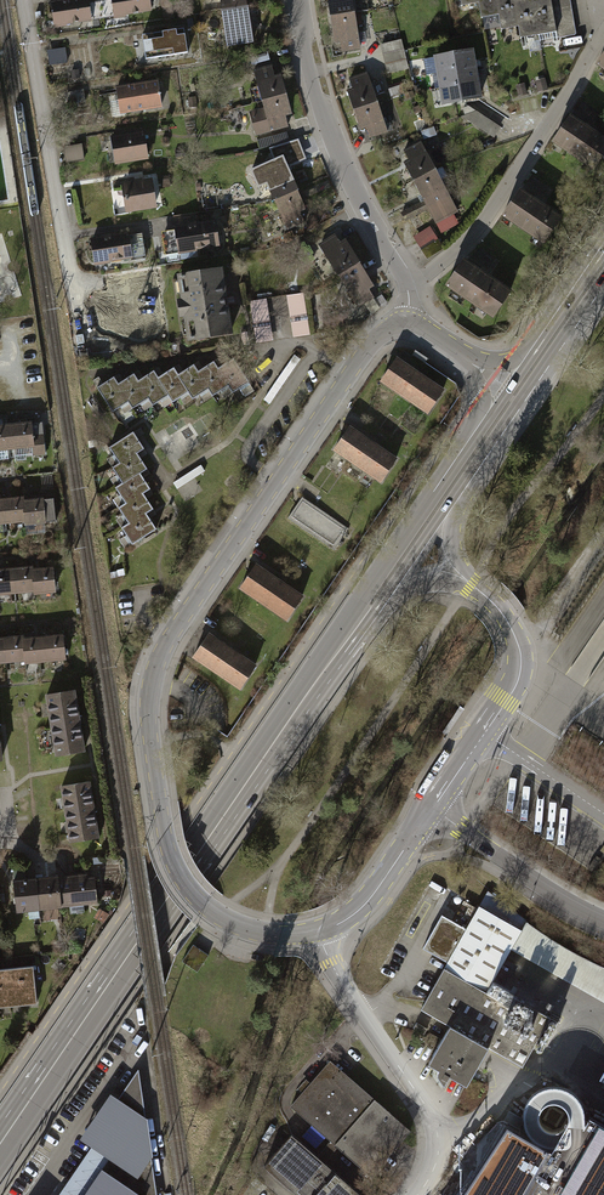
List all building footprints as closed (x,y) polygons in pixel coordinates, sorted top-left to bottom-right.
[(86,0),(72,0),(50,4),(54,28),(90,23),(87,5),(86,0)] [(111,2),(113,19),(148,13),(146,0),(110,0),(111,2)] [(248,7),(246,0),(218,0),(220,12),(248,7)] [(353,15),(350,0),(326,0),(329,19),(353,15)] [(478,0),(459,0),(461,9),(479,6),(478,0)] [(496,0),(478,0),(479,6),(481,20),(499,18),(496,0)] [(514,3),(514,0),(496,0),(499,18),(501,32),(519,30),(514,3)] [(532,0),(531,0),(514,3),(519,30),(521,41),(539,39),(532,0)] [(539,39),(556,36),(550,0),(532,0),(539,39)] [(556,36),(557,41),(576,38),(570,0),(550,0),(556,36)] [(87,5),(90,23),(113,19),(111,2),(87,5)] [(162,6),(164,21),(174,19),(173,12),(170,12),(169,5),(162,6)] [(248,7),(220,12),(227,50),(254,45),(248,7)] [(353,15),(329,19),(333,46),(339,45),(341,54),(358,52),(353,15)] [(135,45),(138,60),(173,55),(173,57),(188,55),(183,28),(170,30),(171,32),(142,37),(143,44),(135,45)] [(401,42),(380,46),(386,76),(408,72),(401,42)] [(47,52),(49,67),(67,64),(65,49),(47,52)] [(435,75),(475,68),(472,51),(432,58),(435,75)] [(268,54),(250,59),(252,66),(270,62),(268,54)] [(260,103),(285,97),(279,75),(274,76),(272,67),(252,72),(256,88),(250,90),(254,105),(260,103)] [(438,92),(478,85),(475,68),(435,75),(438,92)] [(71,72),(72,81),(80,80),(79,71),(71,72)] [(352,111),(374,104),(372,98),(384,94),(380,83),(369,87),(364,75),(349,80),(352,90),(346,92),(352,111)] [(546,80),(535,82),(536,93),(548,91),(546,80)] [(160,110),(156,81),(114,88),(119,117),(160,110)] [(441,109),(481,101),(478,85),(438,92),(441,109)] [(525,85),(515,87),(517,96),(526,94),(525,85)] [(405,86),(388,91),(392,101),(408,95),(405,86)] [(82,91),(63,94),(65,105),(84,102),(82,91)] [(285,97),(260,103),(262,110),(246,114),(252,137),(286,128),(284,119),(290,117),(285,97)] [(194,98),(187,99),(188,109),(195,108),(194,98)] [(374,104),(352,111),(359,131),(366,129),(369,140),(385,134),(374,104)] [(464,118),(460,118),(501,145),(508,134),(469,108),(462,109),(464,118)] [(570,115),(551,142),(600,175),(603,169),(603,139),(570,115)] [(147,159),(142,131),(110,137),(115,164),(147,159)] [(288,133),(262,139),(264,148),(290,142),(288,133)] [(411,183),(434,171),(419,142),(402,151),(407,161),(402,164),(411,183)] [(80,146),(62,149),(65,165),(83,162),(80,146)] [(272,202),(297,192),(289,173),(282,176),(277,166),(260,173),(265,185),(254,190),(259,202),(270,198),(272,202)] [(434,171),(411,183),(422,203),(445,192),(434,171)] [(168,177),(160,178),(161,189),(170,188),(168,177)] [(156,208),(151,179),(121,185),(125,213),(156,208)] [(568,223),(519,190),(501,216),(550,249),(568,223)] [(297,192),(272,202),(283,228),(308,217),(297,192)] [(445,192),(422,203),(433,224),(455,213),(445,192)] [(419,205),(400,213),(404,223),(423,215),(419,205)] [(218,247),(214,221),(173,228),(173,231),(177,254),(218,247)] [(164,256),(177,254),(173,231),(161,233),(164,256)] [(443,252),(430,232),(416,241),(429,261),(443,252)] [(127,237),(126,233),(88,239),(93,267),(131,260),(127,237)] [(127,237),(131,260),(143,258),(140,235),(127,237)] [(338,277),(360,264),(343,237),(322,250),(338,277)] [(512,294),(464,261),(446,287),(494,321),(512,294)] [(360,264),(338,277),(358,310),(374,300),(369,291),(374,288),(360,264)] [(232,335),(223,270),(177,277),(180,300),(176,301),(178,320),(183,319),(186,342),(232,335)] [(153,324),(147,279),(119,284),(120,293),(111,294),(116,330),(153,324)] [(290,319),(307,317),(304,295),(287,297),(290,319)] [(252,324),(270,322),(267,300),(249,302),(252,324)] [(308,322),(290,325),(292,339),(310,336),(308,322)] [(271,327),(253,330),(255,344),(273,341),(271,327)] [(424,363),(425,362),(428,358),(415,349),(412,354),(424,363)] [(293,357),(263,401),(270,405),(300,361),(293,357)] [(443,390),(396,359),(381,380),(428,412),(443,390)] [(218,372),(228,389),(233,395),(248,385),(233,362),(218,372)] [(228,389),(218,372),(213,365),(198,374),(208,390),(213,398),(228,389)] [(208,390),(198,374),(193,367),(178,377),(189,394),(193,400),(208,390)] [(189,394),(178,377),(174,371),(158,381),(169,397),(173,404),(189,394)] [(169,397),(158,381),(154,374),(138,384),(149,401),(153,408),(169,397)] [(149,401),(138,384),(133,377),(118,387),(128,403),(133,411),(149,401)] [(128,403),(118,387),(113,380),(98,390),(113,413),(128,403)] [(31,423),(11,425),(13,448),(32,446),(33,455),(45,454),(42,423),(31,424),(31,423)] [(13,448),(11,425),(0,426),(0,459),(8,458),(7,448),(13,448)] [(395,460),(349,428),(333,452),(379,484),(395,460)] [(118,465),(135,455),(142,450),(133,435),(109,450),(118,465)] [(121,486),(138,475),(145,471),(135,455),(118,465),(111,470),(121,486)] [(200,466),(172,484),(177,491),(205,473),(200,466)] [(125,506),(141,495),(148,491),(138,475),(121,486),(115,490),(125,506)] [(128,526),(145,515),(151,511),(141,495),(125,506),(118,510),(128,526)] [(42,496),(22,498),(25,520),(25,524),(55,521),(53,498),(43,499),(42,496)] [(349,528),(303,496),(286,520),(332,552),(349,528)] [(3,500),(6,522),(25,520),(22,498),(3,500)] [(145,515),(128,526),(121,530),(131,545),(155,530),(145,515)] [(302,597),(256,565),(239,589),(285,621),(302,597)] [(12,569),(15,592),(34,590),(32,570),(32,567),(12,569)] [(52,568),(32,570),(34,590),(34,592),(54,590),(52,568)] [(12,569),(0,571),(0,593),(15,592),(12,569)] [(254,666),(208,633),(191,658),(237,690),(254,666)] [(62,636),(42,638),(45,660),(64,658),(62,636)] [(3,639),(5,661),(25,659),(23,640),(23,637),(3,639)] [(25,662),(45,660),(42,638),(23,640),(25,659),(25,662)] [(73,691),(47,694),(56,755),(84,751),(73,691)] [(447,735),(462,713),(457,709),(442,732),(447,735)] [(98,837),(89,782),(61,786),(70,842),(98,837)] [(57,875),(36,878),(39,908),(61,906),(57,877),(57,875)] [(77,875),(57,877),(61,906),(73,905),(72,901),(79,900),(83,903),(97,903),(94,877),(78,879),(77,875)] [(36,878),(14,880),(18,911),(39,908),(36,878)] [(571,948),(490,893),(482,908),(429,1001),(424,1010),(451,1025),(430,1062),(437,1066),(432,1074),(442,1089),(450,1074),(469,1084),(490,1047),(526,1067),(556,1014),(498,982),(515,951),(603,1001),(603,965),(571,948)] [(37,1003),(33,965),(0,969),(0,1007),(37,1003)] [(411,1130),(330,1060),(311,1082),(306,1077),(296,1089),(301,1093),(288,1108),(370,1178),(411,1130)] [(138,1073),(118,1102),(112,1098),(83,1139),(93,1146),(60,1194),(155,1194),(138,1073)] [(589,1117),(583,1129),(575,1138),(564,1143),(552,1145),(539,1141),(506,1125),(460,1194),(603,1194),(603,1125),(589,1117)] [(294,1134),(266,1168),(297,1194),(365,1194),(366,1194),(294,1134)]
